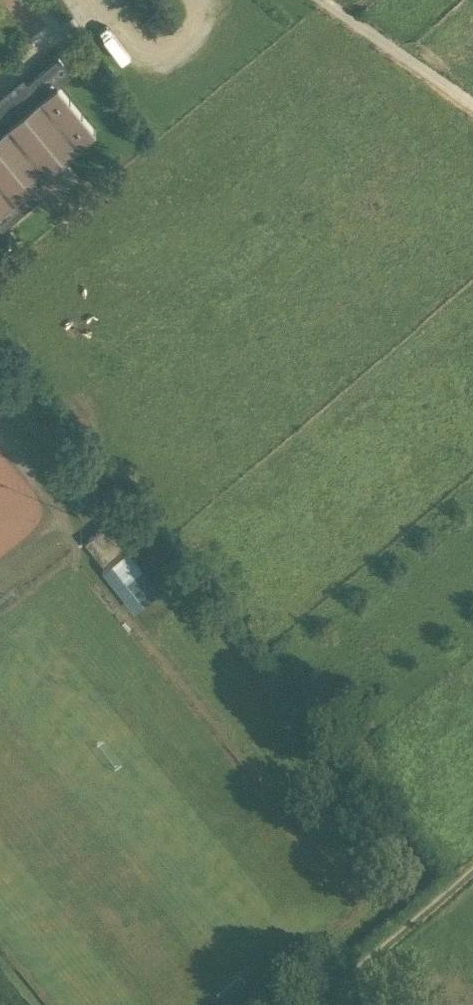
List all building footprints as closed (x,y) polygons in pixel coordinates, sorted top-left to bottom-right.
[(0,107),(0,225),(2,227),(40,196),(31,184),(95,130),(59,86),(73,75),(59,58),(0,107)] [(100,527),(86,539),(105,562),(120,551),(100,527)] [(132,609),(159,593),(132,549),(105,565),(132,609)]
